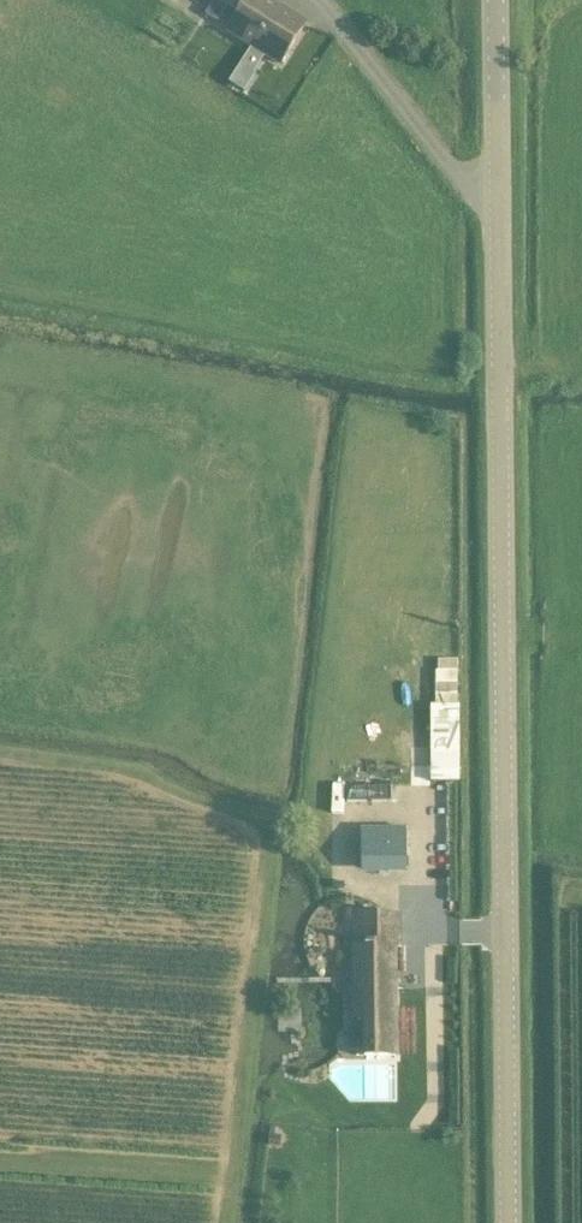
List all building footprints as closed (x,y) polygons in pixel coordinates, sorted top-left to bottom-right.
[(252,47),(278,5),(270,0),(218,0),(239,13),(227,32),(252,47)] [(279,65),(306,22),(278,5),(252,47),(279,65)] [(363,869),(408,868),(407,829),(362,830),(363,869)] [(364,1056),(396,1056),(395,944),(400,944),(400,914),(362,915),(362,945),(353,945),(353,990),(363,990),(364,1056)]
